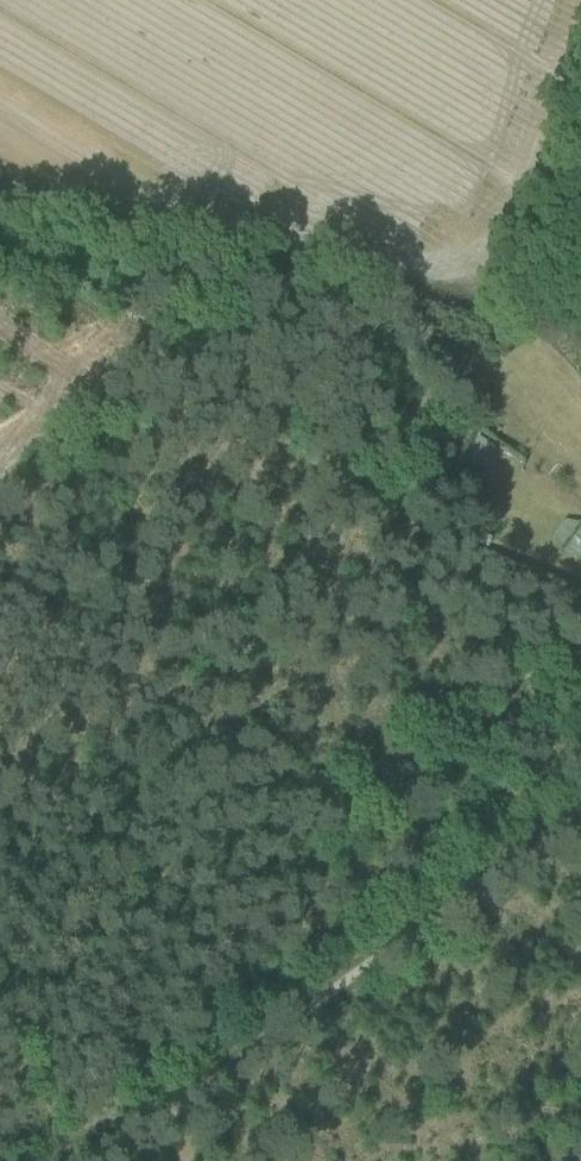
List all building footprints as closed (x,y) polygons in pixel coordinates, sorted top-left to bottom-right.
[(478,436),(467,454),(483,464),(494,446),(478,436)]
